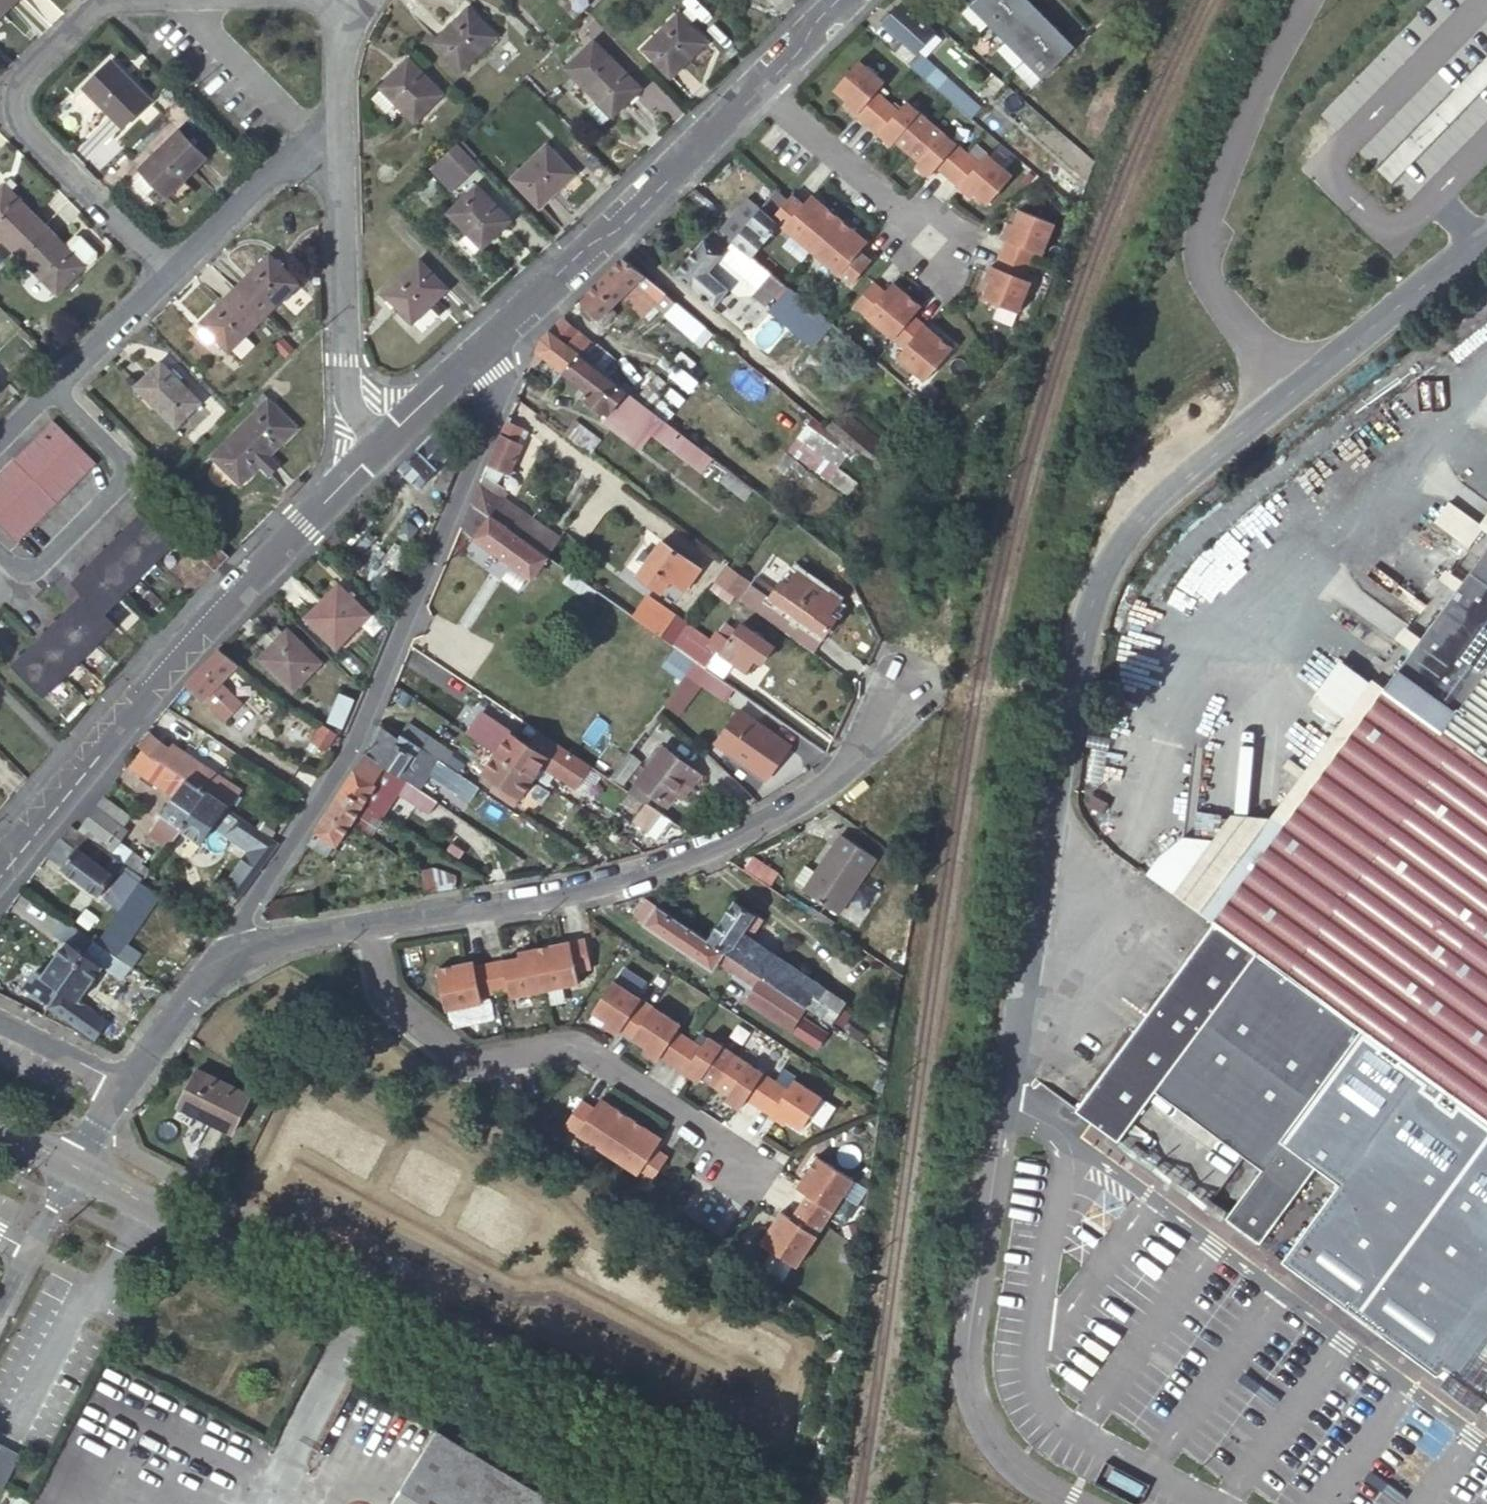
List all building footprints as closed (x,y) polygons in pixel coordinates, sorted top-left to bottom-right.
[(16,0),(0,0),(0,16),(16,0)] [(971,4),(989,23),(1012,0),(975,0),(971,4)] [(1038,10),(1029,0),(1012,0),(989,23),(1007,40),(1038,10)] [(905,43),(895,53),(973,120),(984,107),(921,50),(936,32),(901,1),(883,23),(905,43)] [(469,8),(433,42),(461,70),(497,36),(469,8)] [(1025,59),(1056,27),(1038,10),(1007,40),(1025,59)] [(706,42),(679,14),(644,49),(671,77),(706,42)] [(1025,59),(1043,77),(1074,46),(1056,27),(1025,59)] [(578,82),(597,100),(613,116),(642,89),(607,53),(594,40),(565,69),(578,82)] [(380,88),(382,89),(397,105),(415,122),(442,94),(408,60),(380,88)] [(150,101),(110,61),(83,88),(102,106),(123,127),(150,101)] [(859,61),(834,90),(846,101),(852,106),(849,110),(886,141),(889,137),(894,142),(919,163),(924,167),(921,171),(929,178),(936,168),(966,194),(970,190),(975,195),(987,206),(1012,176),(987,155),(979,164),(907,102),(899,111),(877,92),(885,83),(859,61)] [(102,106),(83,88),(75,96),(75,103),(90,118),(102,106)] [(397,105),(382,89),(371,100),(387,115),(397,105)] [(613,116),(597,100),(587,110),(603,125),(613,116)] [(852,106),(846,101),(843,105),(849,110),(852,106)] [(205,158),(178,130),(139,169),(142,173),(157,187),(166,196),(205,158)] [(889,137),(886,141),(891,146),(894,142),(889,137)] [(547,145),(512,179),(539,207),(575,174),(547,145)] [(456,146),(441,161),(460,180),(475,165),(456,146)] [(441,161),(431,170),(450,190),(460,180),(441,161)] [(919,163),(915,166),(921,171),(924,167),(919,163)] [(142,173),(134,182),(148,196),(157,187),(142,173)] [(17,253),(45,225),(11,191),(17,185),(10,178),(0,188),(0,236),(17,253)] [(477,186),(448,214),(483,247),(511,220),(477,186)] [(970,190),(966,194),(971,199),(975,195),(970,190)] [(778,191),(763,209),(773,218),(788,201),(778,191)] [(790,198),(788,201),(773,218),(780,225),(779,226),(851,286),(871,263),(859,253),(867,243),(810,198),(802,207),(790,198)] [(752,258),(770,236),(779,226),(780,225),(773,218),(763,209),(762,209),(733,242),(749,255),(752,258)] [(1042,255),(1055,225),(1020,210),(1013,225),(1011,231),(1006,229),(1002,239),(1007,241),(995,268),(991,266),(987,275),(991,277),(989,283),(982,299),(1017,313),(1031,282),(1024,280),(1035,253),(1042,255)] [(45,225),(17,253),(58,294),(85,266),(86,265),(65,245),(45,225)] [(733,242),(716,227),(675,274),(715,308),(730,289),(709,271),(733,242)] [(74,236),(65,245),(86,265),(85,266),(87,268),(97,258),(97,252),(82,236),(74,236)] [(235,289),(263,317),(298,283),(270,255),(235,289)] [(623,258),(609,273),(626,292),(633,285),(682,328),(690,318),(666,293),(663,290),(623,258)] [(420,261),(385,295),(413,322),(448,288),(420,261)] [(610,308),(622,296),(626,292),(609,273),(580,301),(605,327),(618,314),(610,308)] [(779,301),(789,289),(771,274),(753,295),(766,306),(774,296),(779,301)] [(885,293),(873,284),(853,308),(905,350),(897,359),(926,383),(953,349),(914,317),(922,308),(893,284),(885,293)] [(229,351),(263,317),(235,289),(201,323),(229,351)] [(550,331),(583,356),(594,343),(563,318),(550,331)] [(689,456),(697,446),(653,410),(583,356),(550,331),(542,338),(537,350),(543,356),(588,391),(584,395),(620,423),(627,414),(670,449),(674,444),(689,456)] [(543,356),(537,350),(531,362),(535,366),(543,356)] [(200,402),(160,362),(135,387),(176,426),(200,402)] [(296,427),(267,398),(212,456),(240,484),(296,427)] [(848,405),(828,429),(855,451),(875,427),(848,405)] [(53,419),(0,472),(0,527),(16,543),(97,463),(53,419)] [(506,420),(487,465),(504,473),(510,475),(523,443),(516,441),(523,428),(506,420)] [(563,435),(588,454),(598,441),(573,422),(563,435)] [(454,447),(437,429),(400,467),(420,487),(438,469),(454,447)] [(705,467),(751,506),(760,495),(714,456),(705,467)] [(456,477),(459,470),(447,463),(434,488),(449,494),(456,477)] [(482,478),(471,503),(548,556),(560,538),(500,497),(505,488),(496,482),(504,473),(487,465),(482,478)] [(471,503),(462,525),(464,530),(532,579),(541,567),(549,557),(548,556),(471,503)] [(143,511),(125,529),(157,560),(176,542),(143,511)] [(125,529),(107,547),(139,579),(157,560),(125,529)] [(1486,1012),(1486,538),(1472,558),(1383,678),(1261,843),(1486,1012)] [(228,556),(213,541),(199,555),(215,569),(228,556)] [(701,569),(661,541),(637,575),(663,593),(672,581),(685,591),(701,569)] [(90,564),(122,596),(139,579),(107,547),(90,564)] [(72,582),(83,593),(104,614),(122,596),(90,564),(72,582)] [(716,582),(741,600),(753,583),(728,565),(716,582)] [(840,601),(790,567),(780,580),(774,575),(763,590),(762,592),(825,635),(837,618),(830,614),(840,601)] [(611,601),(571,573),(564,583),(604,611),(611,601)] [(734,609),(741,600),(716,582),(710,591),(734,609)] [(753,583),(741,600),(813,651),(825,635),(762,592),(763,590),(753,583)] [(370,614),(339,584),(305,618),(336,649),(370,614)] [(83,593),(65,611),(66,611),(98,642),(115,625),(104,614),(83,593)] [(656,632),(660,635),(667,625),(641,606),(634,617),(656,632)] [(65,611),(47,629),(80,660),(98,642),(66,611),(65,611)] [(671,644),(697,662),(698,663),(710,647),(707,644),(710,640),(687,623),(679,633),(671,644)] [(707,644),(710,647),(746,671),(755,659),(763,664),(775,646),(742,623),(730,640),(717,631),(710,640),(707,644)] [(269,632),(276,639),(283,631),(276,625),(269,632)] [(660,635),(671,644),(679,633),(667,625),(660,635)] [(283,631),(276,639),(258,656),(293,690),(321,661),(287,628),(283,631)] [(47,629),(30,647),(62,678),(80,660),(47,629)] [(12,664),(44,697),(62,678),(30,647),(12,664)] [(237,664),(219,650),(186,683),(225,722),(243,704),(220,682),(237,664)] [(697,662),(687,675),(725,702),(735,689),(698,663),(697,662)] [(1177,859),(1224,894),(1234,880),(1261,843),(1383,678),(1371,669),(1264,814),(1228,809),(1208,835),(1176,830),(1171,834),(1184,844),(1185,849),(1177,859)] [(330,722),(338,726),(344,728),(355,701),(341,696),(330,722)] [(482,711),(468,734),(497,752),(516,764),(529,744),(511,733),(511,731),(482,711)] [(792,746),(739,711),(716,744),(767,781),(792,746)] [(382,721),(367,753),(406,779),(419,761),(430,769),(428,772),(432,775),(472,800),(479,787),(473,783),(445,764),(427,752),(401,734),(382,721)] [(408,722),(401,734),(427,752),(445,764),(453,751),(408,722)] [(328,749),(337,735),(323,725),(313,739),(328,749)] [(535,777),(542,765),(576,788),(591,767),(537,730),(529,744),(516,764),(535,777)] [(150,734),(140,747),(141,749),(160,761),(161,760),(169,749),(150,734)] [(169,749),(161,760),(202,788),(213,772),(172,745),(169,749)] [(645,803),(646,804),(653,794),(668,805),(676,794),(694,769),(664,747),(629,793),(645,803)] [(160,761),(141,749),(130,767),(174,797),(186,779),(174,771),(169,767),(163,763),(160,761)] [(629,751),(608,778),(621,786),(641,761),(629,751)] [(516,805),(535,777),(516,764),(497,752),(484,772),(491,777),(485,785),(516,805)] [(367,753),(343,791),(382,815),(397,793),(431,814),(438,801),(422,790),(406,779),(367,753)] [(430,769),(419,761),(406,779),(422,790),(432,775),(428,772),(430,769)] [(694,769),(676,794),(683,800),(701,774),(694,769)] [(183,827),(208,793),(186,779),(174,797),(149,832),(168,846),(183,827)] [(382,815),(343,791),(335,803),(329,812),(350,823),(370,836),(383,816),(382,815)] [(214,826),(227,806),(208,793),(183,827),(203,841),(214,826)] [(104,796),(78,830),(123,863),(143,877),(145,878),(151,870),(141,863),(116,844),(119,841),(128,830),(122,825),(130,816),(104,796)] [(659,837),(671,820),(646,804),(645,803),(635,818),(659,837)] [(280,842),(278,840),(227,806),(214,826),(250,851),(267,863),(280,842)] [(350,823),(329,812),(309,843),(328,855),(336,844),(337,844),(350,823)] [(78,830),(70,825),(60,837),(76,848),(62,867),(100,895),(123,863),(78,830)] [(1141,866),(1208,916),(1224,894),(1177,859),(1185,849),(1184,844),(1171,834),(1155,847),(1141,866)] [(839,835),(814,870),(802,887),(800,890),(835,915),(874,860),(839,835)] [(144,859),(119,841),(116,844),(141,863),(144,859)] [(1208,916),(1253,949),(1357,1027),(1486,1123),(1486,1012),(1261,843),(1234,880),(1224,894),(1208,916)] [(242,895),(267,863),(250,851),(227,884),(242,895)] [(802,887),(814,870),(804,864),(792,880),(802,887)] [(120,910),(139,882),(123,871),(105,899),(120,910)] [(97,943),(118,957),(132,967),(142,953),(128,943),(161,895),(140,881),(139,882),(120,910),(97,943)] [(644,924),(679,947),(691,928),(649,899),(636,915),(645,921),(644,924)] [(845,1032),(852,1022),(856,1017),(842,1008),(846,1002),(751,938),(764,919),(735,900),(708,940),(794,998),(807,1007),(845,1032)] [(1253,949),(1208,916),(1068,1106),(1113,1139),(1170,1061),(1239,969),(1253,949)] [(65,942),(42,975),(35,970),(25,985),(50,1003),(53,999),(97,943),(94,941),(61,917),(51,932),(65,942)] [(836,922),(832,927),(866,949),(869,944),(836,922)] [(691,928),(679,947),(713,970),(718,962),(736,973),(733,977),(754,991),(747,1002),(792,1030),(807,1007),(794,998),(708,940),(691,928)] [(474,959),(437,966),(446,1008),(482,1001),(481,994),(509,989),(511,996),(544,989),(579,982),(576,971),(591,968),(585,937),(535,947),(525,949),(526,954),(519,955),(475,964),(474,959)] [(122,980),(132,967),(118,957),(97,943),(53,999),(50,1003),(45,1012),(64,1022),(104,967),(122,980)] [(1253,949),(1239,969),(1170,1061),(1278,1140),(1220,1218),(1253,1243),(1311,1164),(1334,1182),(1276,1260),(1426,1371),(1431,1375),(1439,1371),(1452,1381),(1452,1384),(1452,1386),(1453,1388),(1454,1390),(1455,1392),(1457,1394),(1459,1395),(1461,1397),(1464,1398),(1468,1398),(1470,1398),(1472,1397),(1473,1396),(1486,1406),(1485,1415),(1486,1417),(1486,1123),(1357,1027),(1253,949)] [(614,979),(593,1011),(607,1020),(613,1024),(610,1028),(618,1033),(621,1029),(646,1046),(652,1050),(650,1054),(658,1060),(661,1055),(693,1077),(696,1073),(702,1077),(728,1095),(734,1099),(731,1103),(739,1109),(746,1099),(779,1121),(781,1117),(787,1121),(801,1130),(822,1098),(794,1079),(788,1090),(775,1081),(736,1055),(708,1036),(702,1046),(677,1029),(681,1024),(654,1005),(650,1011),(638,1003),(642,997),(614,979)] [(613,1024),(607,1020),(604,1024),(610,1028),(613,1024)] [(845,1032),(858,1041),(864,1031),(852,1022),(845,1032)] [(646,1046),(644,1050),(650,1054),(652,1050),(646,1046)] [(1170,1061),(1113,1139),(1220,1218),(1278,1140),(1170,1061)] [(251,1095),(197,1069),(179,1106),(234,1133),(251,1095)] [(702,1077),(696,1073),(693,1077),(699,1081),(702,1077)] [(734,1099),(728,1095),(725,1099),(731,1103),(734,1099)] [(582,1099),(564,1125),(651,1182),(668,1156),(656,1148),(662,1137),(601,1097),(595,1107),(582,1099)] [(781,1117),(779,1121),(785,1125),(787,1121),(781,1117)] [(779,1212),(759,1243),(795,1267),(853,1181),(816,1157),(796,1188),(806,1195),(790,1219),(779,1212)] [(436,1428),(391,1503),(562,1503),(436,1428)] [(0,1444),(0,1485),(5,1487),(22,1455),(0,1444)]
